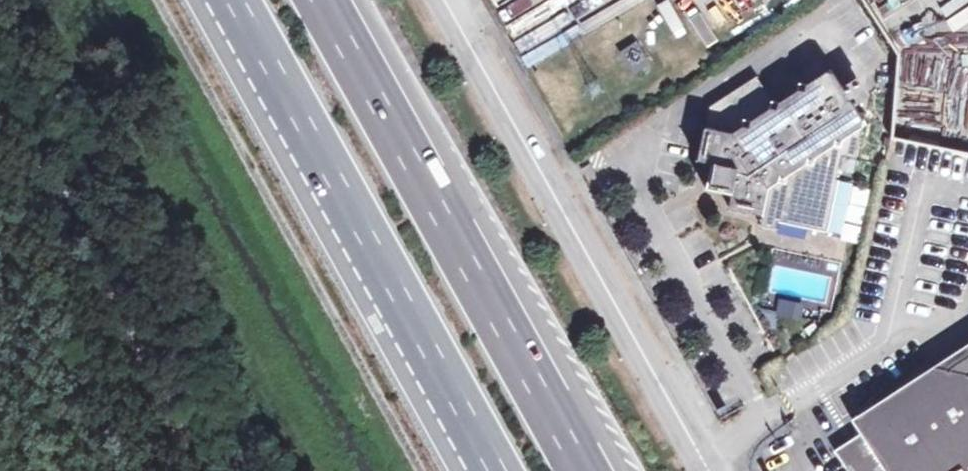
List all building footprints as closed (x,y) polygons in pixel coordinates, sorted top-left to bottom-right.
[(637,43),(622,53),(635,74),(650,64),(637,43)] [(600,52),(591,58),(604,80),(613,74),(600,52)] [(773,99),(758,77),(714,104),(700,162),(716,165),(710,190),(735,195),(732,209),(766,217),(780,220),(827,230),(844,157),(857,160),(867,114),(860,114),(834,71),(811,85),(809,92),(804,90),(781,104),(780,110),(771,109),(773,99)] [(586,157),(578,162),(586,174),(594,169),(586,157)] [(780,220),(766,217),(763,227),(778,230),(780,220)] [(816,323),(807,329),(812,338),(822,332),(816,323)] [(935,369),(967,376),(967,348),(935,369)] [(837,451),(850,470),(967,470),(967,376),(935,369),(856,421),(864,433),(837,451)]
